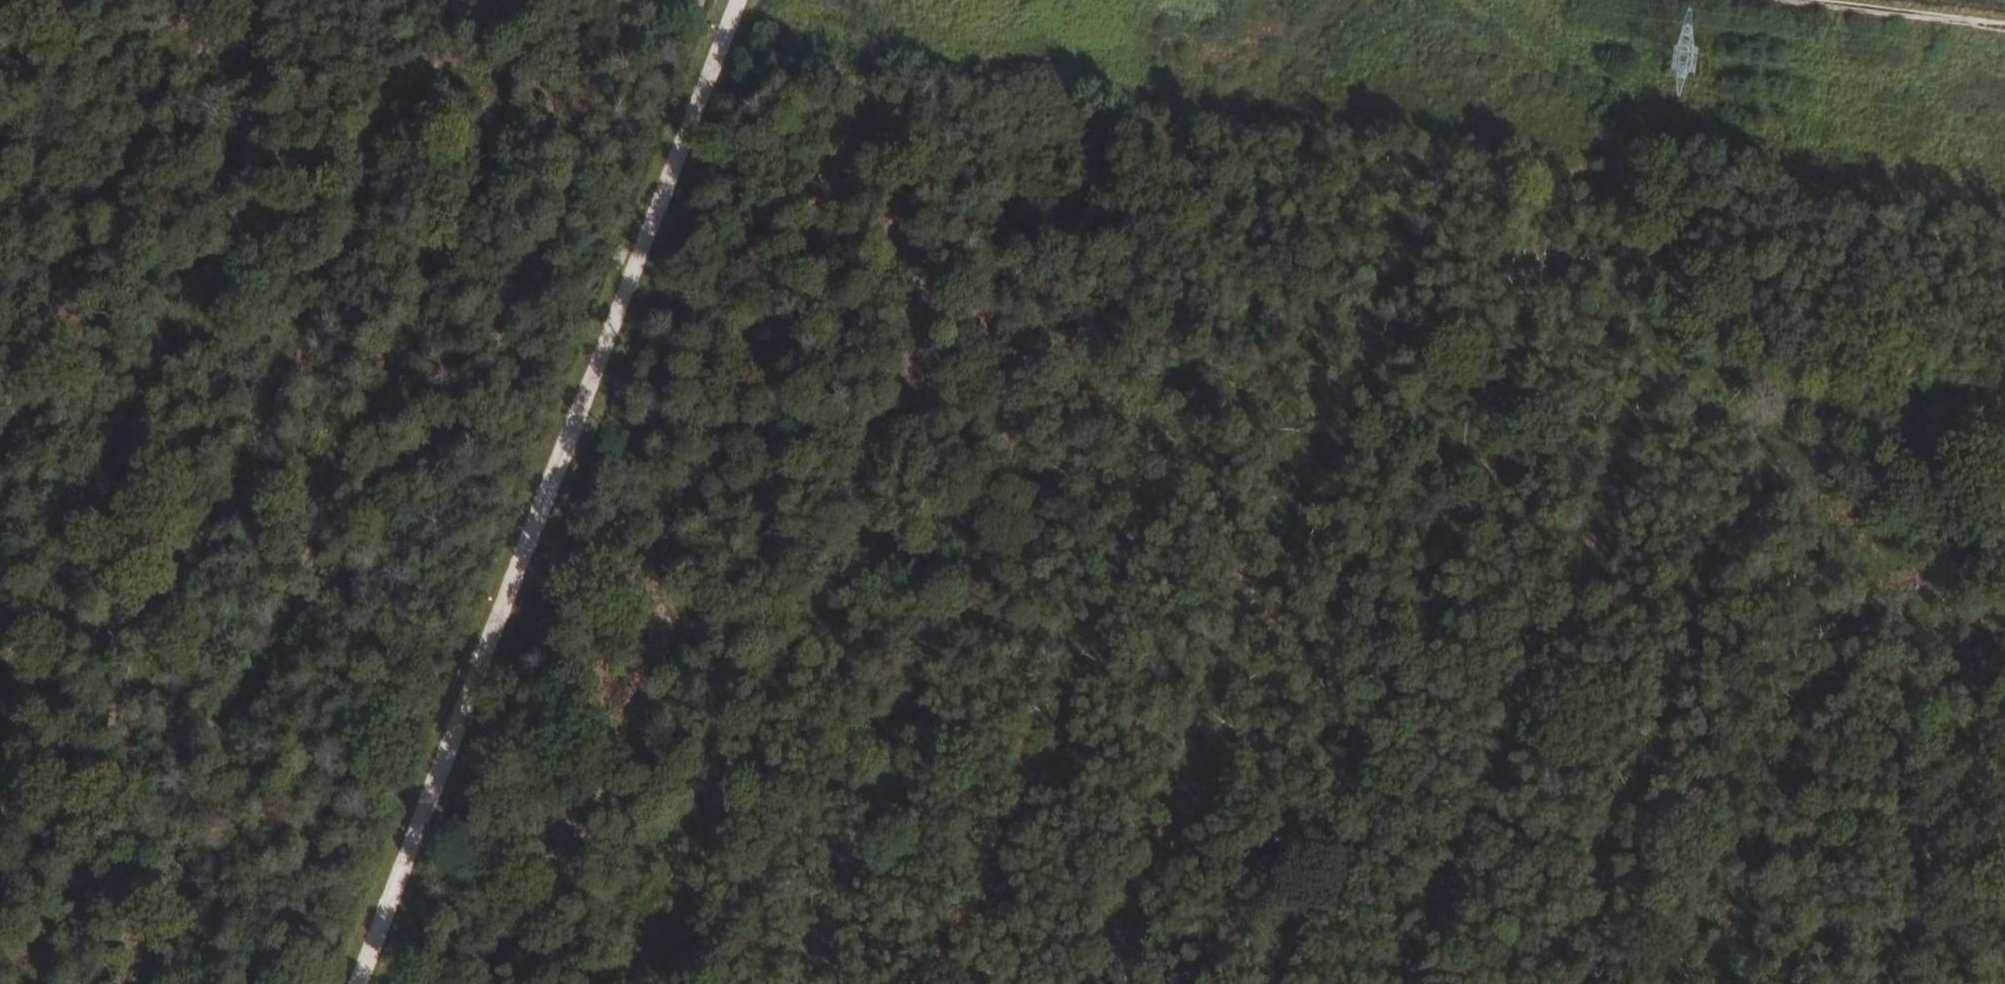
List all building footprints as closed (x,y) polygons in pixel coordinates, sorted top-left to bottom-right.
[(1687,86),(1690,60),(1671,58),(1668,84),(1687,86)]
